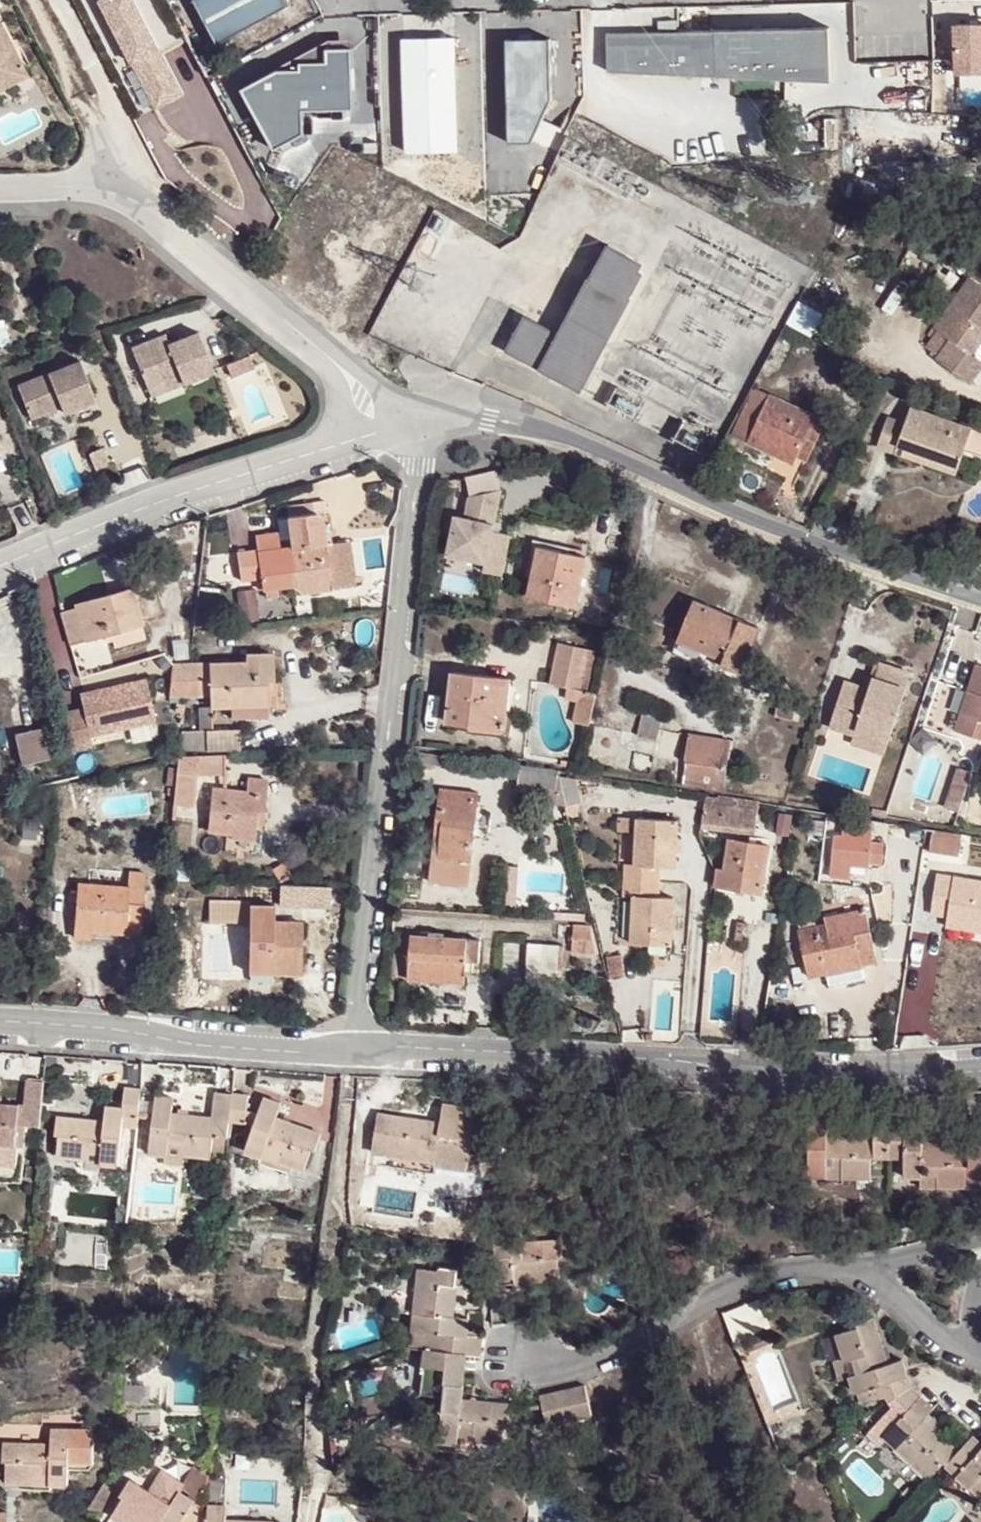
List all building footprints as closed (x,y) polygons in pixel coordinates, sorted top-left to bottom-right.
[(102,1),(156,108),(182,95),(135,0),(104,0),(102,1)] [(221,42),(292,4),(290,0),(199,0),(221,42)] [(831,27),(681,31),(680,6),(610,7),(610,32),(610,71),(833,81),(831,27)] [(18,45),(5,19),(0,22),(0,32),(9,49),(18,45)] [(958,25),(960,75),(980,74),(980,24),(958,25)] [(18,45),(9,49),(0,32),(0,82),(10,77),(13,82),(32,73),(18,45)] [(458,36),(407,38),(410,151),(461,150),(458,36)] [(510,38),(512,142),(535,141),(557,148),(565,127),(545,119),(555,98),(553,37),(510,38)] [(280,73),(242,94),(274,156),(304,142),(304,117),(353,116),(353,54),(328,55),(327,72),(307,67),(302,78),(280,73)] [(13,82),(10,77),(0,82),(0,89),(13,82)] [(633,266),(637,258),(607,241),(587,278),(584,277),(555,329),(523,311),(506,343),(577,381),(628,291),(625,289),(637,268),(633,266)] [(781,291),(804,297),(812,265),(788,259),(781,291)] [(971,277),(934,327),(951,339),(936,359),(970,383),(980,368),(980,361),(972,355),(980,343),(980,283),(971,277)] [(787,324),(810,337),(823,314),(799,301),(787,324)] [(189,373),(193,383),(220,372),(205,333),(177,343),(175,338),(161,343),(160,338),(138,346),(153,387),(189,373)] [(173,333),(160,338),(161,343),(175,338),(173,333)] [(793,342),(780,336),(768,358),(780,365),(793,342)] [(244,356),(246,363),(257,358),(254,352),(244,356)] [(246,363),(233,367),(238,380),(261,371),(257,358),(246,363)] [(73,413),(101,401),(86,362),(26,385),(38,418),(71,406),(73,413)] [(157,397),(193,383),(189,373),(153,387),(157,397)] [(735,434),(748,441),(750,436),(772,394),(758,387),(735,434)] [(814,423),(817,416),(772,394),(750,436),(776,448),(773,453),(794,463),(797,456),(803,446),(812,450),(823,427),(814,423)] [(900,437),(961,459),(971,428),(911,406),(906,423),(886,416),(878,438),(897,444),(900,437)] [(827,420),(817,416),(814,423),(823,427),(827,420)] [(975,432),(968,452),(980,457),(980,434),(975,432)] [(750,436),(748,441),(773,453),(776,448),(750,436)] [(958,466),(961,459),(900,437),(897,444),(958,466)] [(807,460),(812,450),(803,446),(797,456),(807,460)] [(503,578),(510,534),(495,531),(500,498),(457,491),(444,569),(503,578)] [(258,550),(237,552),(241,581),(261,578),(263,591),(266,590),(277,589),(295,587),(305,595),(357,586),(350,540),(334,543),(327,544),(324,524),(323,519),(318,512),(276,518),(278,532),(255,536),(258,550)] [(332,523),(324,524),(327,544),(334,543),(332,523)] [(529,596),(578,606),(588,559),(539,549),(529,596)] [(110,602),(136,595),(134,588),(109,594),(110,602)] [(242,622),(259,620),(257,589),(239,590),(242,622)] [(278,600),(277,589),(266,590),(268,600),(278,600)] [(142,623),(136,595),(110,602),(109,594),(76,603),(77,609),(62,612),(71,643),(142,623)] [(722,664),(742,672),(761,627),(695,600),(674,651),(720,670),(722,664)] [(589,724),(594,700),(596,693),(584,690),(587,675),(582,674),(588,649),(559,642),(550,682),(567,686),(564,696),(578,699),(573,720),(589,724)] [(246,661),(189,664),(185,696),(210,695),(211,708),(230,707),(230,719),(268,717),(267,691),(267,679),(274,679),(274,653),(246,653),(246,661)] [(912,667),(879,659),(875,675),(871,686),(864,684),(846,680),(835,726),(861,733),(863,727),(895,735),(912,667)] [(976,662),(953,729),(980,739),(980,664),(976,662)] [(185,696),(189,664),(174,665),(170,696),(185,696)] [(468,731),(504,736),(512,679),(454,671),(447,721),(469,723),(468,731)] [(866,672),(864,684),(871,686),(875,675),(866,672)] [(267,679),(267,691),(275,690),(274,679),(267,679)] [(128,706),(151,701),(148,691),(125,697),(128,706)] [(642,718),(639,736),(656,738),(659,720),(642,718)] [(23,765),(52,758),(46,727),(16,734),(23,765)] [(895,735),(863,727),(861,733),(859,742),(891,750),(895,735)] [(207,744),(207,749),(240,748),(239,728),(207,729),(207,731),(207,744)] [(207,744),(207,731),(192,732),(193,745),(207,744)] [(688,762),(683,785),(684,786),(724,792),(724,791),(733,743),(690,735),(685,761),(688,762)] [(451,766),(453,756),(433,754),(432,764),(451,766)] [(207,772),(206,756),(181,757),(182,772),(188,772),(207,772)] [(559,769),(522,765),(520,783),(534,786),(550,788),(548,802),(567,805),(559,769)] [(182,772),(176,771),(174,795),(186,796),(188,772),(182,772)] [(960,812),(967,775),(955,773),(947,809),(960,812)] [(256,836),(257,824),(258,813),(265,814),(268,781),(246,780),(246,791),(213,789),(210,831),(256,836)] [(479,795),(441,789),(431,880),(469,885),(479,795)] [(718,805),(719,796),(707,795),(705,803),(718,805)] [(755,831),(760,803),(719,796),(718,805),(705,803),(703,822),(755,831)] [(258,813),(257,824),(265,825),(265,814),(258,813)] [(631,943),(671,946),(675,899),(660,897),(662,867),(678,868),(682,823),(641,818),(637,864),(628,863),(626,894),(635,895),(631,943)] [(832,862),(870,865),(873,839),(834,835),(832,862)] [(930,850),(959,855),(961,841),(932,836),(930,850)] [(717,886),(762,893),(768,845),(731,839),(727,868),(720,867),(717,886)] [(78,884),(74,930),(91,932),(126,934),(127,931),(141,933),(145,874),(128,872),(127,886),(78,884)] [(980,925),(980,883),(949,877),(943,919),(980,925)] [(328,908),(329,889),(279,885),(278,904),(328,908)] [(273,970),(273,975),(302,976),(304,925),(279,924),(279,909),(210,906),(210,922),(249,924),(248,969),(273,970)] [(809,976),(828,973),(827,966),(860,960),(861,965),(878,961),(866,908),(826,916),(827,924),(799,929),(809,976)] [(556,911),(555,919),(581,921),(579,913),(556,911)] [(570,927),(570,955),(593,954),(592,926),(570,927)] [(91,932),(74,930),(74,939),(91,940),(91,932)] [(466,974),(479,974),(482,939),(412,934),(409,977),(466,982),(466,974)] [(557,944),(529,943),(527,986),(555,986),(557,967),(557,944)] [(827,966),(828,973),(828,976),(862,969),(861,965),(860,960),(827,966)] [(21,1163),(22,1143),(28,1143),(30,1123),(42,1123),(46,1081),(28,1079),(26,1103),(0,1102),(0,1162),(21,1163)] [(140,1117),(140,1109),(143,1086),(128,1084),(127,1106),(109,1103),(108,1120),(60,1116),(58,1134),(61,1134),(59,1156),(89,1158),(90,1146),(98,1146),(98,1137),(106,1138),(104,1159),(104,1162),(121,1164),(125,1125),(139,1125),(140,1117)] [(231,1118),(233,1093),(219,1093),(216,1116),(192,1113),(180,1112),(174,1112),(175,1097),(157,1096),(156,1110),(156,1119),(152,1151),(169,1154),(170,1151),(172,1129),(179,1130),(178,1140),(187,1140),(185,1153),(214,1155),(217,1134),(229,1136),(231,1118)] [(251,1094),(233,1093),(231,1118),(249,1119),(256,1122),(247,1148),(265,1153),(266,1151),(273,1131),(280,1134),(277,1142),(284,1145),(280,1156),(306,1167),(313,1147),(317,1148),(323,1132),(279,1116),(285,1102),(267,1095),(262,1111),(249,1109),(251,1094)] [(382,1111),(376,1150),(423,1157),(424,1143),(431,1145),(432,1136),(440,1138),(437,1159),(437,1163),(468,1167),(478,1107),(446,1102),(443,1120),(382,1111)] [(156,1110),(140,1109),(140,1117),(156,1119),(156,1110)] [(872,1155),(889,1156),(889,1120),(873,1120),(873,1135),(829,1134),(828,1122),(811,1121),(810,1174),(827,1174),(827,1156),(835,1156),(835,1165),(844,1164),(844,1177),(871,1177),(872,1155)] [(889,1156),(904,1156),(904,1176),(920,1176),(921,1162),(928,1163),(928,1172),(937,1172),(938,1185),(968,1185),(969,1164),(980,1165),(980,1136),(971,1136),(971,1145),(943,1146),(923,1146),(923,1136),(923,1120),(889,1120),(889,1156)] [(172,1129),(170,1151),(185,1153),(187,1140),(178,1140),(179,1130),(172,1129)] [(273,1131),(266,1151),(280,1156),(284,1145),(277,1142),(280,1134),(273,1131)] [(424,1143),(423,1157),(437,1159),(440,1138),(432,1136),(431,1145),(424,1143)] [(942,1136),(923,1136),(923,1146),(943,1146),(942,1136)] [(90,1146),(89,1158),(104,1159),(106,1138),(98,1137),(98,1146),(90,1146)] [(827,1156),(827,1174),(827,1177),(844,1177),(844,1164),(835,1165),(835,1156),(827,1156)] [(921,1185),(938,1185),(937,1172),(928,1172),(928,1163),(921,1162),(920,1176),(921,1185)] [(968,1185),(980,1185),(980,1165),(969,1164),(968,1185)] [(524,1224),(516,1225),(515,1234),(525,1234),(524,1224)] [(534,1266),(534,1279),(561,1278),(560,1257),(564,1256),(563,1239),(525,1240),(525,1234),(515,1234),(516,1225),(498,1225),(501,1281),(519,1280),(518,1258),(525,1257),(526,1267),(534,1266)] [(519,1280),(534,1279),(534,1266),(526,1267),(525,1257),(518,1258),(519,1280)] [(414,1329),(431,1330),(469,1335),(471,1317),(456,1315),(462,1268),(442,1265),(441,1270),(421,1267),(418,1295),(429,1297),(428,1304),(437,1306),(437,1313),(416,1311),(414,1329)] [(418,1295),(416,1311),(437,1313),(437,1306),(428,1304),(429,1297),(418,1295)] [(910,1389),(903,1368),(900,1361),(889,1365),(872,1320),(856,1325),(857,1329),(837,1335),(845,1361),(836,1364),(842,1380),(851,1377),(856,1391),(859,1391),(864,1405),(884,1397),(888,1402),(910,1389)] [(746,1353),(772,1342),(767,1329),(740,1340),(746,1353)] [(482,1353),(485,1337),(469,1335),(431,1330),(430,1347),(450,1350),(449,1356),(442,1355),(441,1363),(428,1362),(424,1392),(439,1393),(446,1394),(447,1382),(462,1384),(468,1351),(482,1353)] [(430,1347),(428,1362),(441,1363),(442,1355),(449,1356),(450,1350),(430,1347)] [(464,1398),(467,1384),(462,1384),(447,1382),(446,1394),(448,1395),(443,1438),(460,1441),(463,1417),(470,1418),(469,1427),(477,1428),(475,1438),(504,1442),(506,1420),(523,1421),(525,1405),(464,1398)] [(593,1412),(586,1383),(571,1386),(579,1416),(593,1412)] [(564,1419),(579,1416),(571,1386),(557,1390),(564,1419)] [(927,1403),(910,1389),(888,1402),(892,1408),(867,1432),(880,1444),(885,1439),(895,1447),(911,1433),(915,1438),(909,1444),(915,1450),(908,1458),(910,1460),(927,1478),(942,1463),(945,1465),(957,1452),(936,1431),(928,1424),(924,1419),(934,1411),(927,1403)] [(564,1419),(557,1390),(541,1393),(548,1422),(564,1419)] [(463,1417),(460,1441),(475,1443),(475,1438),(477,1428),(469,1427),(470,1418),(463,1417)] [(933,1420),(928,1424),(936,1431),(942,1426),(933,1420)] [(53,1462),(52,1482),(71,1483),(72,1458),(94,1459),(96,1429),(55,1428),(54,1437),(45,1436),(44,1441),(5,1440),(5,1460),(10,1461),(9,1481),(37,1482),(37,1468),(46,1469),(46,1461),(53,1462)] [(895,1447),(890,1452),(905,1465),(910,1460),(908,1458),(915,1450),(909,1444),(915,1438),(911,1433),(895,1447)] [(973,1435),(957,1452),(945,1465),(969,1488),(980,1476),(980,1444),(973,1435)] [(37,1482),(52,1482),(53,1462),(46,1461),(46,1469),(37,1468),(37,1482)] [(969,1488),(980,1499),(980,1476),(969,1488)] [(205,1487),(189,1479),(174,1502),(132,1479),(122,1493),(125,1495),(114,1514),(129,1521),(142,1521),(144,1517),(151,1521),(152,1521),(157,1514),(164,1517),(160,1521),(195,1521),(205,1487)] [(205,1487),(195,1521),(275,1521),(229,1519),(229,1504),(212,1502),(213,1489),(205,1487)] [(340,1498),(328,1496),(326,1508),(329,1508),(333,1506),(339,1502),(340,1498)] [(399,1515),(397,1517),(394,1513),(379,1521),(403,1521),(399,1515)] [(164,1517),(157,1514),(152,1521),(160,1521),(164,1517)]
